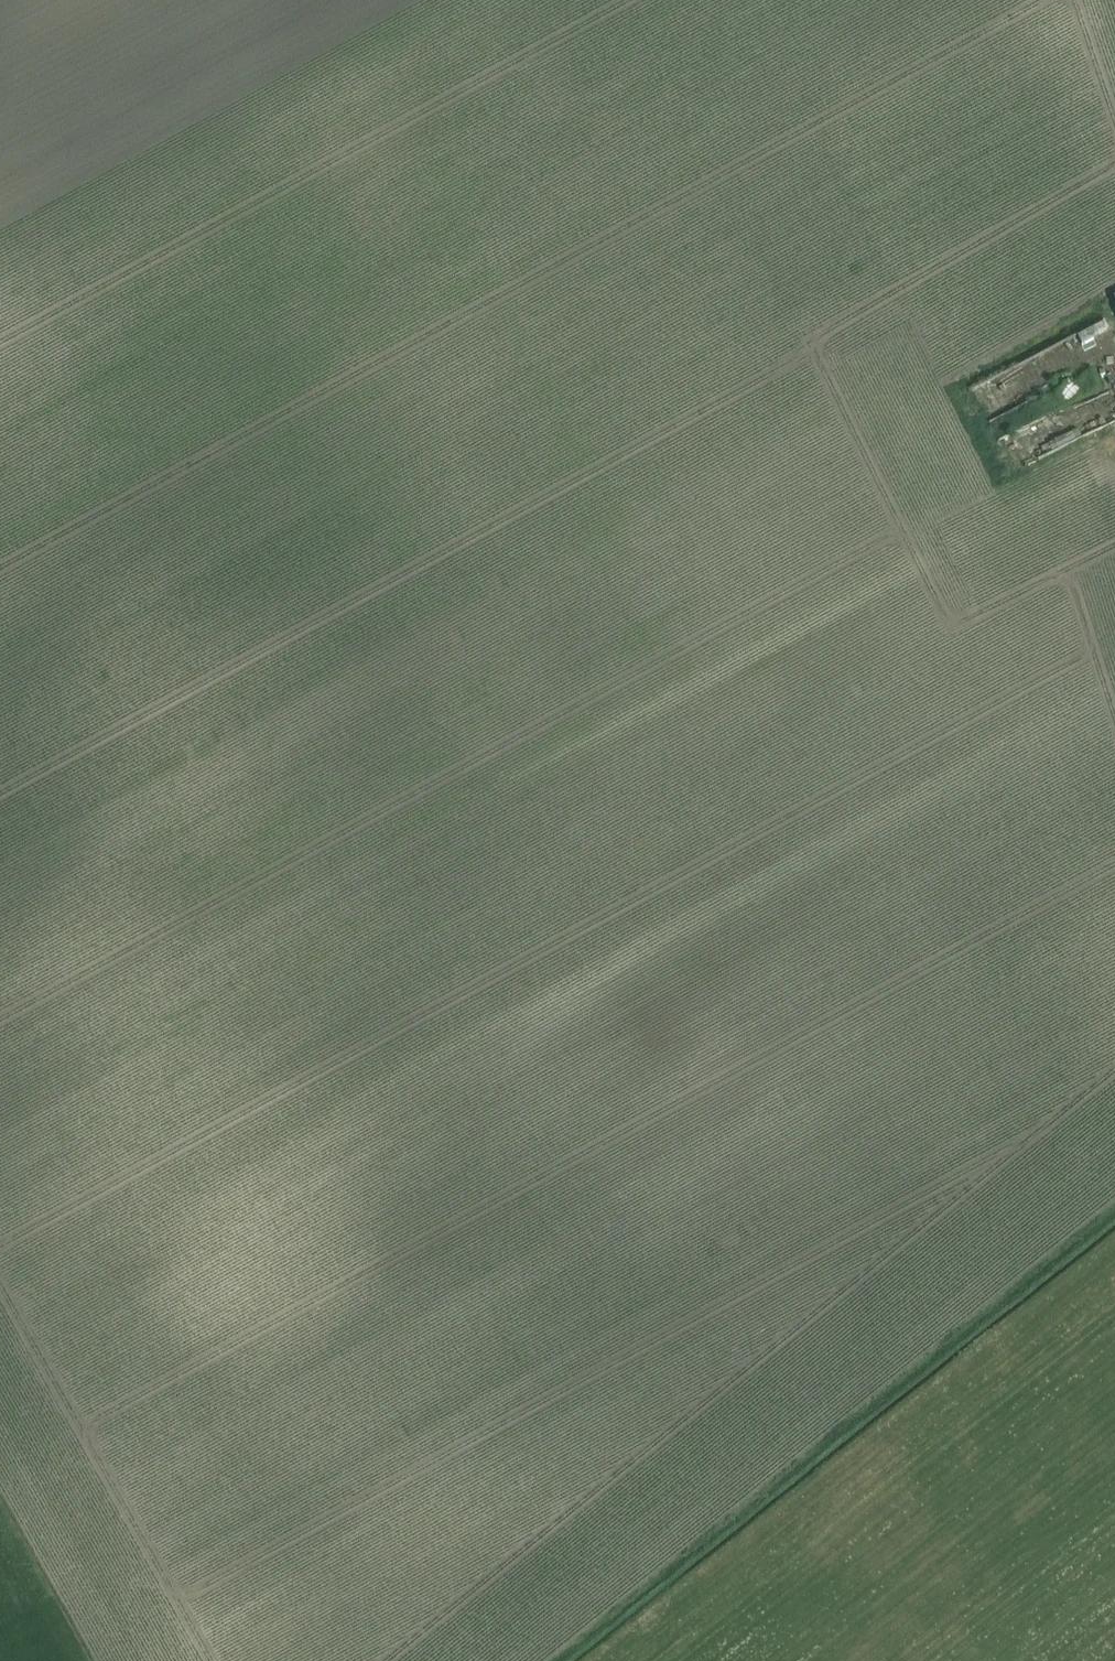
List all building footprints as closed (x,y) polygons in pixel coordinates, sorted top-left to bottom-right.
[(1114,327),(1114,314),(1093,323),(1097,333),(1114,327)]
